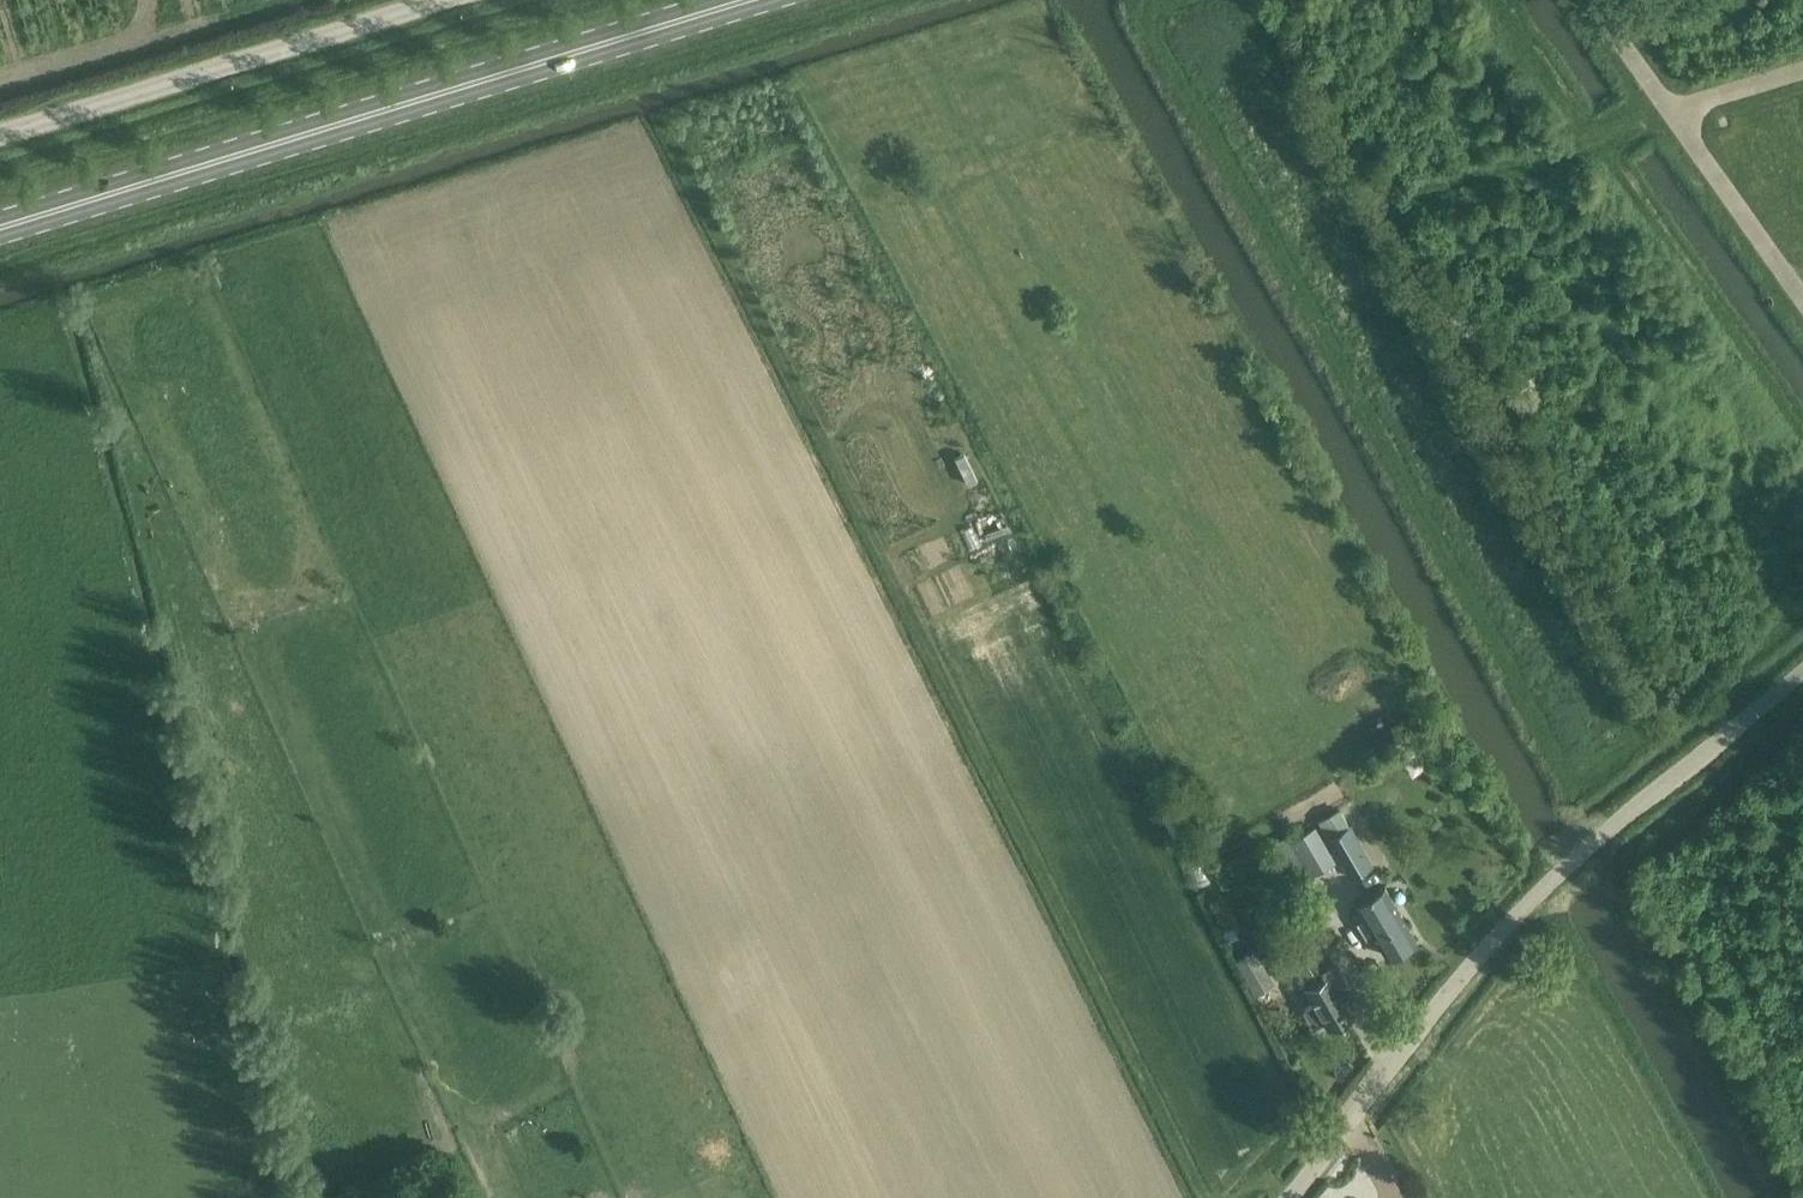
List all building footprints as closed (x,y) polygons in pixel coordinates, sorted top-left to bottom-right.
[(1350,826),(1329,838),(1351,877),(1373,864),(1350,826)] [(1276,842),(1294,877),(1298,884),(1314,874),(1313,871),(1332,860),(1317,830),(1297,841),(1292,832),(1276,842)] [(1353,914),(1357,921),(1367,937),(1374,933),(1387,955),(1416,938),(1385,885),(1356,902),(1360,909),(1353,914)] [(1338,981),(1359,969),(1347,948),(1340,937),(1305,957),(1318,979),(1306,987),(1315,1003),(1305,1009),(1314,1025),(1325,1019),(1329,1027),(1356,1011),(1338,981)] [(1256,948),(1236,960),(1255,994),(1276,983),(1256,948)]
